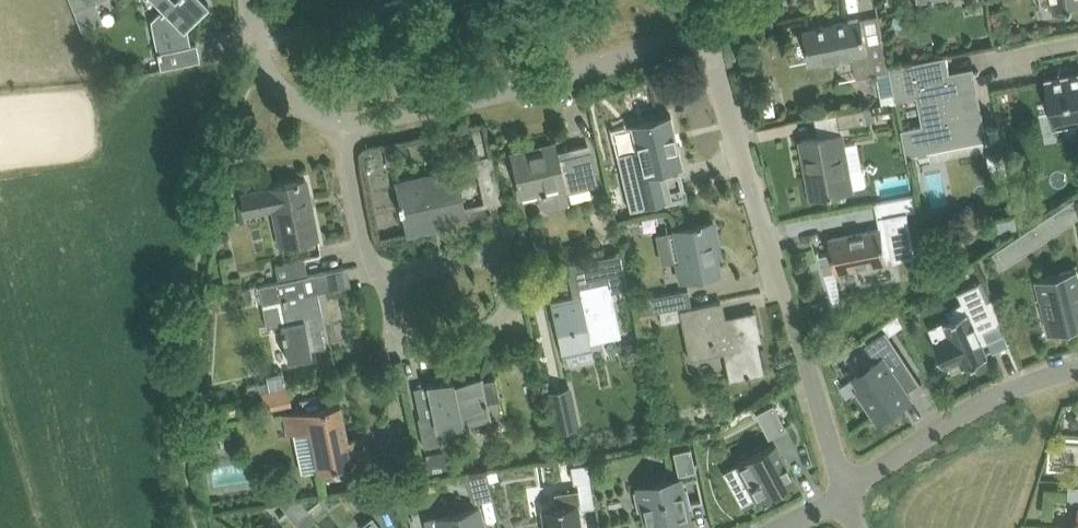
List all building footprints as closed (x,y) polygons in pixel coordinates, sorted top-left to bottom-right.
[(82,29),(103,20),(103,19),(102,19),(94,0),(70,0),(82,29)] [(163,8),(157,13),(164,49),(158,50),(161,67),(200,59),(197,43),(190,44),(186,25),(209,3),(206,0),(155,0),(163,8)] [(386,1),(389,17),(438,8),(437,0),(391,0),(386,1)] [(1054,12),(1077,7),(1077,0),(1052,0),(1054,12)] [(810,63),(851,55),(856,78),(890,71),(891,71),(890,67),(880,17),(863,20),(862,18),(804,29),(810,63)] [(891,71),(890,71),(896,99),(922,94),(928,124),(902,129),(907,155),(928,151),(927,146),(955,140),(954,135),(984,129),(973,72),(951,76),(947,55),(925,60),(890,67),(891,71)] [(1052,102),(1057,125),(1077,121),(1077,75),(1048,81),(1052,102)] [(867,108),(839,113),(841,127),(869,122),(867,109),(867,108)] [(636,149),(617,153),(623,179),(628,178),(629,183),(624,184),(630,209),(668,200),(667,195),(661,170),(683,165),(671,114),(630,124),(636,149)] [(848,170),(841,133),(802,140),(812,197),(838,192),(845,190),(852,189),(866,186),(868,183),(865,169),(863,168),(848,170)] [(528,148),(511,152),(522,196),(537,192),(541,204),(551,210),(555,209),(555,207),(567,204),(569,200),(567,192),(598,185),(589,143),(556,150),(556,149),(530,155),(528,148)] [(397,165),(394,152),(384,154),(387,167),(397,165)] [(429,175),(397,182),(407,226),(441,219),(442,225),(466,220),(464,209),(501,201),(490,155),(474,159),(475,165),(429,175)] [(1003,156),(988,159),(992,183),(1008,180),(1003,156)] [(249,170),(241,172),(242,180),(250,178),(249,170)] [(306,178),(285,183),(241,192),(244,209),(272,203),(280,245),(318,237),(306,178)] [(845,190),(838,192),(840,200),(847,199),(845,190)] [(916,194),(875,202),(878,218),(919,210),(916,194)] [(1055,211),(1014,238),(1024,253),(1065,226),(1055,211)] [(1015,217),(996,221),(998,232),(1017,228),(1015,217)] [(714,221),(692,226),(674,229),(680,262),(676,263),(679,279),(719,271),(714,243),(718,243),(714,221)] [(832,252),(819,254),(825,274),(836,272),(889,262),(882,228),(829,238),(832,252)] [(275,264),(279,281),(302,277),(302,276),(308,274),(304,258),(275,264)] [(562,353),(584,348),(591,346),(590,340),(618,334),(603,264),(570,271),(571,273),(575,272),(580,297),(574,298),(574,297),(551,301),(562,353)] [(1039,278),(1053,332),(1077,326),(1077,272),(1077,269),(1039,278)] [(302,277),(279,281),(260,285),(263,304),(281,300),(286,324),(282,325),(288,357),(312,353),(311,348),(325,345),(319,316),(323,316),(318,290),(306,293),(302,277)] [(1005,322),(994,297),(988,300),(980,282),(958,292),(962,302),(949,311),(952,318),(944,322),(950,335),(935,341),(946,366),(949,365),(949,364),(960,359),(964,367),(989,356),(984,344),(989,341),(984,331),(1005,322)] [(689,288),(657,295),(660,310),(692,303),(689,288)] [(715,302),(694,306),(680,309),(689,357),(724,350),(729,378),(742,376),(763,371),(751,312),(719,319),(715,302)] [(922,382),(887,330),(866,344),(878,361),(855,376),(862,387),(859,390),(879,420),(912,398),(907,391),(920,382),(920,383),(922,382)] [(835,338),(825,344),(829,352),(840,347),(835,338)] [(248,385),(250,394),(286,386),(283,371),(266,375),(267,381),(248,385)] [(428,384),(412,387),(419,422),(424,444),(424,446),(441,443),(438,428),(462,423),(490,417),(487,403),(500,400),(495,378),(482,381),(482,378),(455,384),(453,378),(428,384)] [(264,393),(266,409),(293,404),(290,388),(264,393)] [(304,410),(284,414),(289,435),(310,431),(318,469),(349,462),(371,458),(366,434),(347,438),(340,402),(324,405),(322,394),(301,398),(304,410)] [(565,397),(548,400),(556,439),(573,435),(565,397)] [(756,412),(768,435),(785,426),(773,403),(756,412)] [(736,463),(756,501),(795,480),(774,442),(736,463)] [(691,447),(673,451),(678,472),(695,468),(691,447)] [(415,449),(395,453),(397,467),(417,464),(415,449)] [(444,450),(425,455),(429,472),(448,467),(444,450)] [(571,465),(573,482),(591,480),(588,462),(571,465)] [(486,470),(461,474),(475,500),(492,496),(486,470)] [(633,491),(638,510),(642,509),(646,524),(647,527),(677,527),(676,527),(691,523),(687,507),(691,505),(687,486),(682,487),(680,477),(637,486),(638,490),(633,491)] [(545,527),(583,527),(579,504),(582,504),(579,488),(555,492),(557,505),(542,507),(545,527)] [(436,516),(439,527),(484,527),(479,505),(436,516)] [(372,517),(361,525),(363,527),(380,527),(372,517)]
